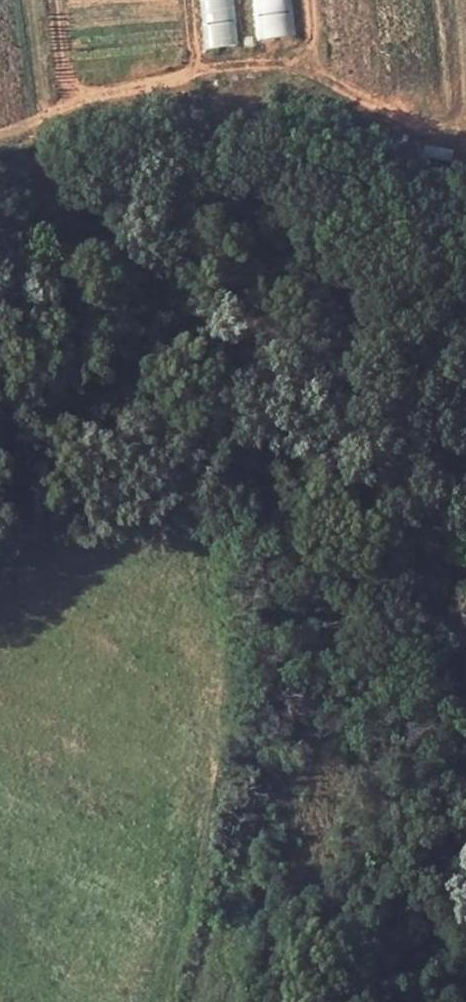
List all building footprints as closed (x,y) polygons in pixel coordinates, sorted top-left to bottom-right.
[(262,38),(297,35),(294,0),(259,0),(262,38)] [(206,46),(237,44),(235,16),(204,18),(206,46)]
